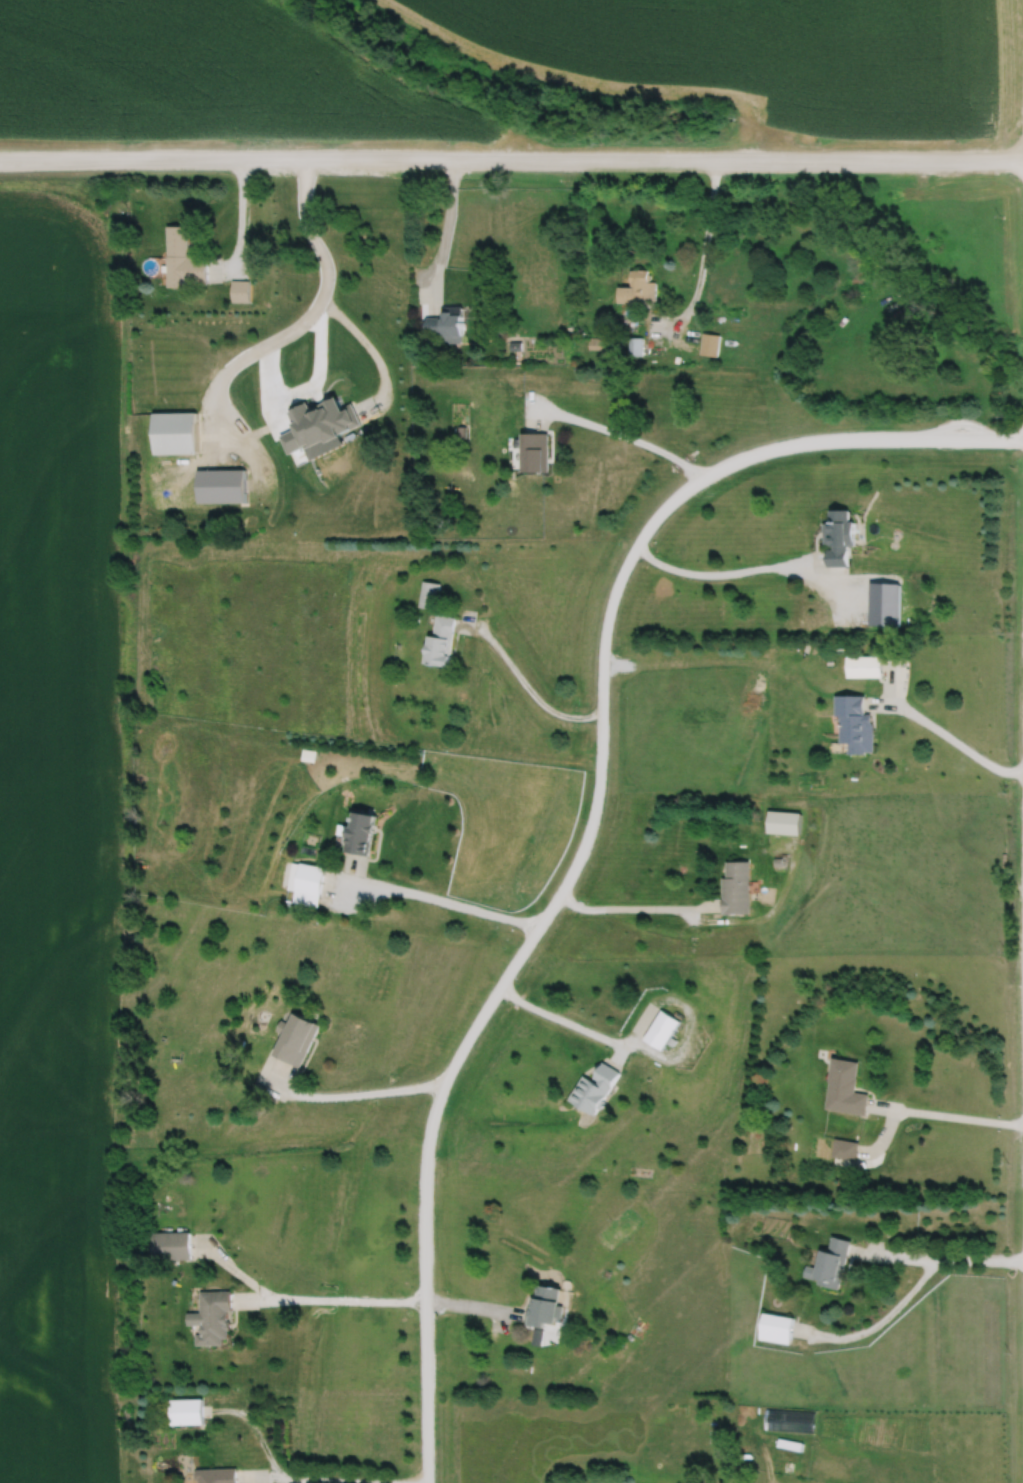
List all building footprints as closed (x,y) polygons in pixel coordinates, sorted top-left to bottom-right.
[(168,224),(167,285),(188,285),(189,282),(208,282),(209,254),(189,254),(190,224),(168,224)] [(618,285),(617,300),(631,301),(631,298),(642,299),(642,306),(655,306),(655,299),(656,280),(648,280),(648,279),(650,277),(650,273),(648,272),(648,268),(630,268),(629,285),(618,285)] [(232,279),(232,300),(249,300),(250,279),(232,279)] [(425,316),(426,333),(443,333),(443,335),(445,335),(445,341),(461,341),(461,334),(463,334),(462,304),(443,305),(443,315),(425,316)] [(703,331),(701,352),(718,355),(721,334),(703,331)] [(588,336),(588,348),(611,348),(611,336),(588,336)] [(628,336),(628,354),(642,354),(642,336),(628,336)] [(282,435),(290,453),(307,445),(308,446),(315,442),(317,446),(332,439),(333,442),(346,436),(345,432),(354,428),(354,427),(362,423),(353,402),(344,406),(339,396),(312,408),(309,400),(295,407),(295,408),(290,411),(298,427),(282,435)] [(154,412),(154,453),(198,453),(197,411),(154,412)] [(457,425),(457,436),(466,436),(466,425),(457,425)] [(522,432),(522,471),(548,471),(548,432),(522,432)] [(198,469),(198,502),(246,502),(246,469),(198,469)] [(831,509),(831,522),(824,522),(825,544),(830,544),(830,545),(834,545),(834,549),(828,549),(828,566),(849,566),(849,546),(856,546),(856,521),(851,521),(851,509),(831,509)] [(422,580),(418,606),(436,609),(440,583),(422,580)] [(871,581),(869,625),(899,627),(902,583),(871,581)] [(436,614),(433,636),(429,635),(424,663),(448,667),(450,656),(449,656),(455,617),(436,614)] [(847,655),(847,677),(882,677),(882,656),(847,655)] [(837,695),(837,717),(841,717),(841,743),(849,743),(849,754),(865,754),(865,752),(875,752),(875,724),(873,724),(873,714),(866,714),(866,695),(837,695)] [(303,747),(302,758),(315,759),(316,748),(303,747)] [(355,807),(352,823),(349,822),(349,823),(339,821),(337,831),(347,833),(344,849),(369,854),(374,829),(376,830),(378,821),(376,821),(377,811),(355,807)] [(769,808),(767,830),(799,832),(801,810),(769,808)] [(774,856),(774,864),(782,864),(782,856),(774,856)] [(726,859),(726,876),(722,876),(723,912),(749,911),(748,859),(726,859)] [(291,860),(286,887),(294,888),(292,900),(318,905),(325,865),(300,860),(300,862),(291,860)] [(662,1008),(644,1037),(661,1049),(679,1020),(662,1008)] [(295,1010),(289,1022),(281,1018),(276,1028),(284,1032),(274,1053),(300,1066),(321,1024),(295,1010)] [(671,1035),(667,1041),(672,1045),(676,1039),(671,1035)] [(831,1056),(827,1080),(829,1081),(825,1108),(865,1114),(868,1093),(854,1090),(857,1077),(856,1077),(858,1061),(831,1056)] [(583,1075),(568,1098),(593,1114),(598,1107),(600,1108),(605,1100),(603,1099),(620,1071),(602,1061),(593,1076),(598,1079),(596,1082),(583,1075)] [(834,1137),(831,1156),(855,1159),(858,1141),(834,1137)] [(151,1232),(151,1259),(190,1258),(190,1231),(151,1232)] [(820,1250),(816,1267),(806,1264),(802,1276),(817,1280),(816,1283),(838,1289),(851,1240),(832,1235),(828,1251),(820,1250)] [(538,1280),(536,1292),(535,1292),(533,1303),(529,1302),(526,1322),(536,1323),(535,1329),(543,1331),(544,1324),(546,1325),(548,1318),(556,1320),(557,1313),(562,1314),(564,1302),(559,1301),(560,1297),(559,1296),(561,1284),(538,1280)] [(199,1291),(200,1312),(186,1313),(186,1324),(200,1324),(200,1333),(194,1333),(195,1345),(222,1345),(222,1338),(227,1338),(227,1330),(229,1330),(229,1321),(227,1321),(227,1310),(231,1310),(231,1290),(199,1291)] [(763,1311),(758,1338),(789,1344),(794,1317),(763,1311)] [(170,1396),(171,1423),(203,1422),(203,1396),(170,1396)] [(779,1436),(778,1444),(802,1449),(803,1440),(779,1436)] [(238,1466),(197,1467),(194,1470),(194,1475),(197,1478),(198,1478),(198,1482),(238,1482),(238,1466)]
